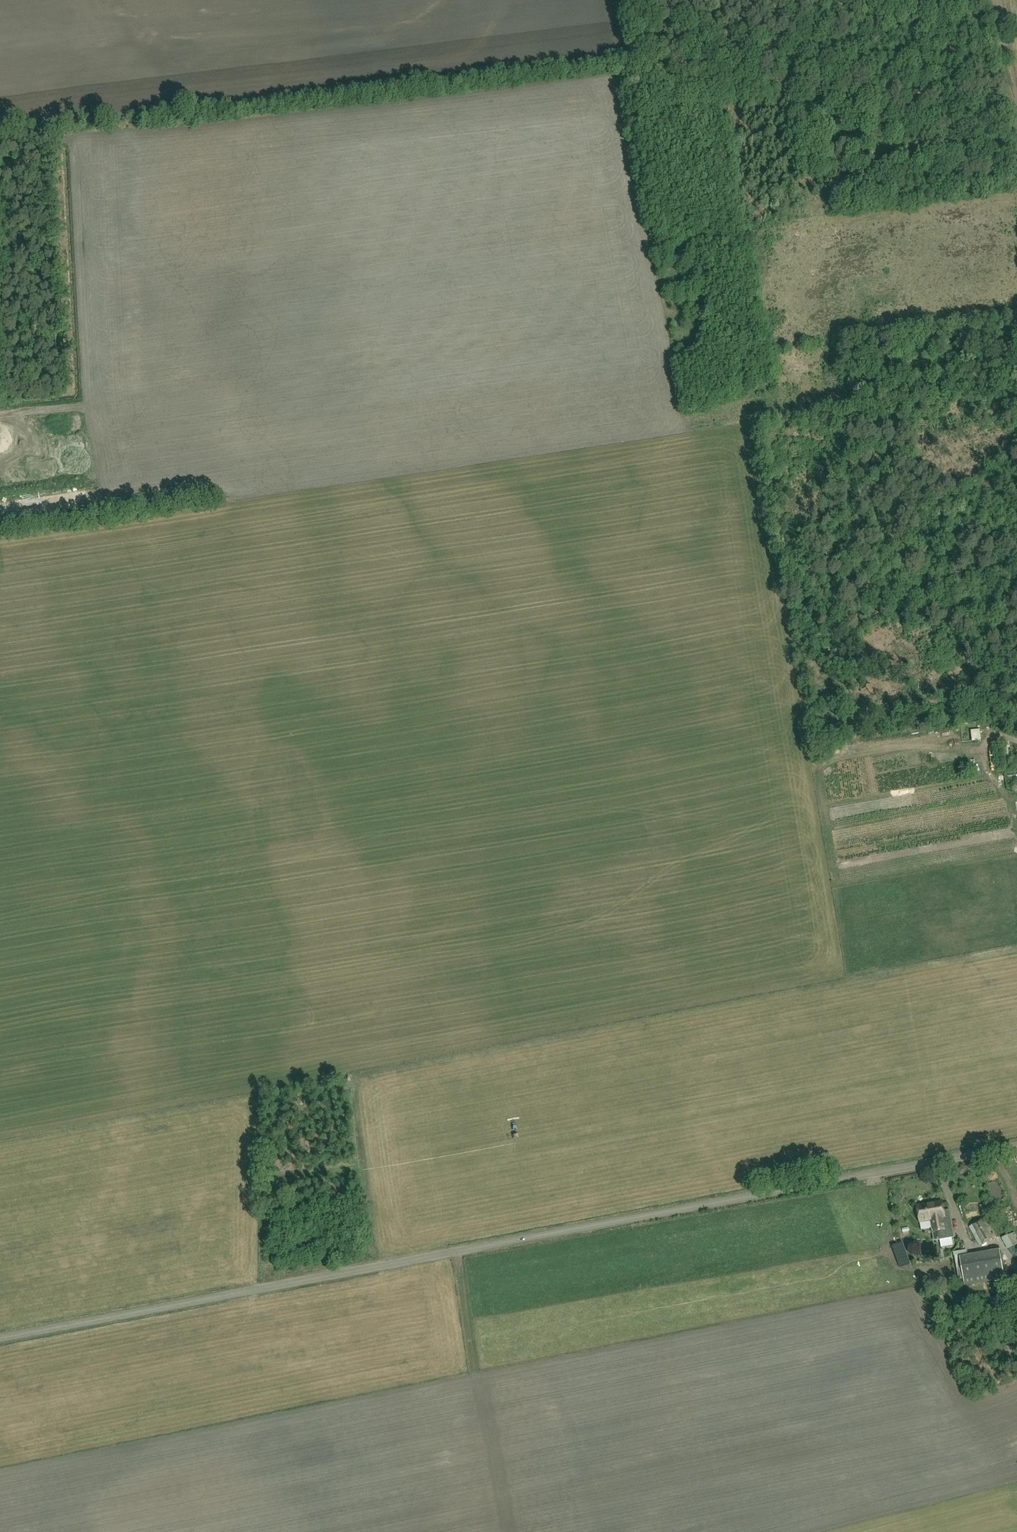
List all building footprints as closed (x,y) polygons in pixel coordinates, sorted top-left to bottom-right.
[(945,1230),(943,1218),(945,1218),(943,1202),(917,1206),(920,1222),(934,1220),(935,1225),(933,1226),(934,1232),(945,1230)] [(989,1227),(984,1218),(969,1227),(980,1246),(996,1237),(990,1226),(989,1227)] [(1016,1244),(1016,1237),(1015,1232),(1003,1237),(1009,1248),(1016,1244)] [(965,1286),(1005,1279),(1000,1250),(960,1256),(965,1286)]
